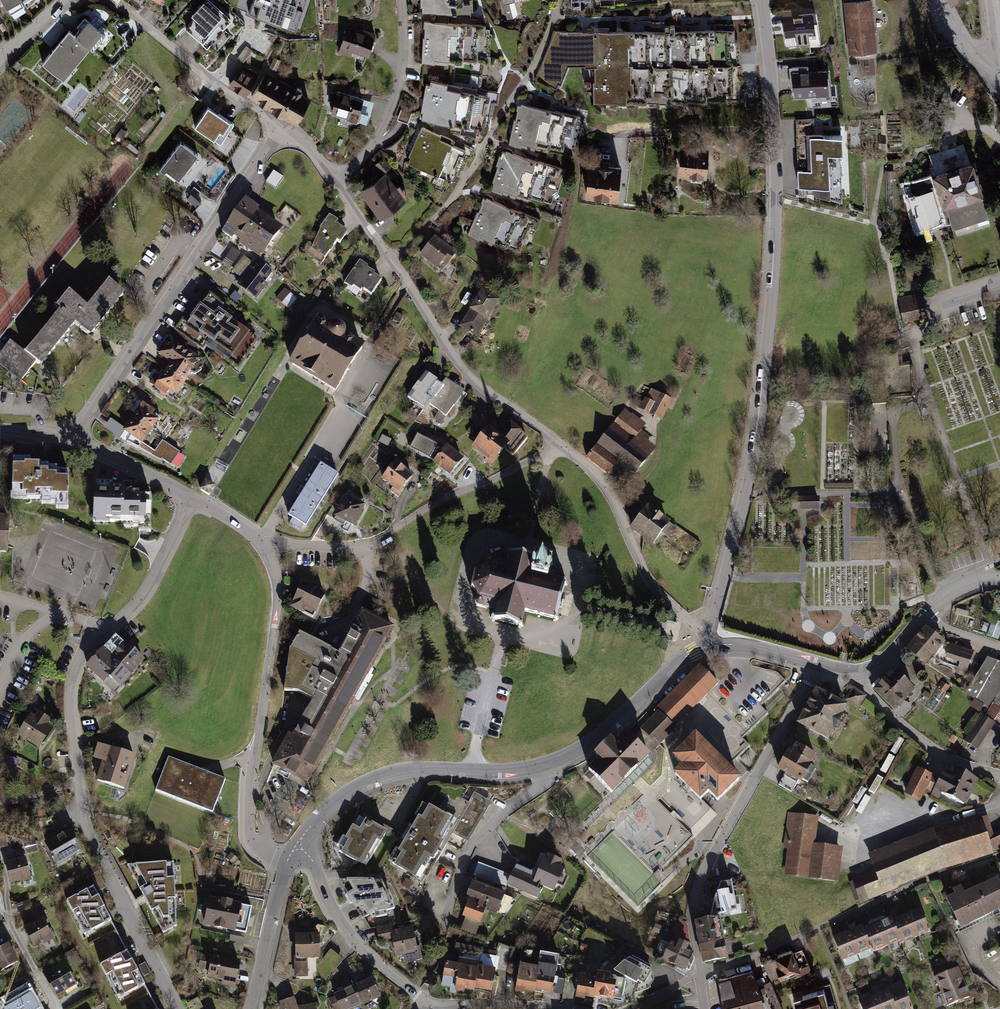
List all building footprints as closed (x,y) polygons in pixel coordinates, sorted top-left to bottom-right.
[(25,6),(23,4),(21,0),(1,0),(10,15),(25,6)] [(208,0),(206,0),(195,13),(197,15),(186,27),(203,42),(201,43),(207,49),(212,42),(207,38),(218,25),(222,29),(230,19),(208,0)] [(221,2),(296,27),(305,0),(222,0),(221,2)] [(448,0),(423,0),(423,5),(422,7),(422,12),(426,11),(428,11),(428,9),(432,9),(432,13),(449,13),(448,0)] [(449,13),(470,13),(470,0),(448,0),(449,13)] [(507,19),(516,17),(517,13),(513,0),(502,0),(507,19)] [(875,2),(846,4),(849,57),(879,55),(875,2)] [(815,15),(787,17),(790,43),(818,41),(815,15)] [(74,35),(90,48),(93,50),(106,33),(99,28),(98,29),(84,17),(77,26),(79,28),(74,35)] [(442,64),(444,22),(424,21),(423,28),(425,29),(424,38),(423,38),(421,63),(442,64)] [(462,61),(464,24),(444,22),(442,64),(461,65),(462,61)] [(464,24),(462,61),(476,62),(477,59),(471,58),(472,37),(478,38),(478,34),(485,35),(486,25),(464,24)] [(362,32),(347,27),(338,53),(351,57),(353,51),(368,56),(375,32),(363,28),(362,32)] [(90,48),(74,35),(69,30),(42,63),(60,77),(79,55),(82,58),(90,48)] [(597,34),(598,70),(598,105),(736,104),(735,32),(597,34)] [(598,70),(597,34),(559,33),(542,79),(563,89),(569,68),(598,70)] [(238,57),(243,61),(252,51),(247,47),(238,57)] [(276,70),(280,60),(274,58),(270,67),(276,70)] [(807,65),(787,67),(790,99),(807,98),(807,107),(835,105),(835,96),(827,96),(825,70),(807,71),(807,65)] [(250,76),(254,71),(250,68),(246,68),(244,72),(239,70),(230,84),(245,93),(254,79),(250,76)] [(294,92),(265,75),(252,97),(295,122),(308,99),(299,94),(302,90),(297,87),(294,92)] [(439,122),(447,84),(431,80),(430,85),(426,84),(419,118),(439,122)] [(461,126),(468,88),(447,84),(439,122),(461,126)] [(468,88),(461,126),(483,130),(486,116),(481,115),(485,95),(476,94),(477,90),(468,88)] [(337,89),(331,112),(347,116),(346,119),(369,125),(375,101),(363,98),(364,96),(337,89)] [(234,124),(208,107),(194,127),(213,139),(219,130),(226,135),(230,129),(234,124)] [(573,118),(520,107),(513,142),(566,153),(573,118)] [(432,173),(446,137),(421,126),(409,156),(410,157),(408,163),(432,173)] [(243,138),(230,129),(226,135),(214,154),(227,163),(243,138)] [(821,133),(804,134),(805,170),(796,170),(797,187),(828,186),(827,155),(841,155),(841,136),(821,137),(821,133)] [(446,137),(432,173),(452,181),(457,169),(459,170),(461,164),(463,164),(465,158),(466,159),(471,146),(454,139),(454,140),(446,137)] [(200,155),(181,141),(159,169),(178,184),(200,155)] [(556,166),(506,151),(493,194),(543,209),(556,166)] [(711,157),(682,154),(679,179),(709,182),(711,157)] [(389,166),(382,158),(375,164),(382,172),(389,166)] [(990,214),(975,165),(936,177),(950,225),(990,214)] [(624,173),(590,169),(586,198),(620,203),(624,173)] [(284,177),(273,170),(265,182),(276,189),(284,177)] [(403,199),(385,175),(363,191),(381,215),(403,199)] [(946,221),(934,184),(908,192),(919,230),(946,221)] [(235,215),(244,221),(251,210),(255,213),(258,209),(252,205),(253,202),(247,198),(235,215)] [(538,218),(485,198),(471,234),(524,255),(538,218)] [(254,228),(253,230),(270,243),(279,231),(255,213),(251,210),(244,221),(254,228)] [(244,221),(235,215),(223,232),(232,238),(236,232),(243,237),(239,243),(244,246),(246,244),(248,241),(246,239),(253,230),(254,228),(244,221)] [(321,228),(312,250),(325,261),(348,234),(329,218),(321,228)] [(261,256),(270,243),(253,230),(246,239),(248,241),(246,244),(261,256)] [(455,257),(436,241),(421,259),(441,275),(455,257)] [(240,253),(232,249),(226,259),(233,263),(240,253)] [(275,276),(258,261),(237,286),(254,301),(275,276)] [(384,281),(359,264),(345,284),(370,301),(384,281)] [(109,281),(86,309),(68,294),(56,309),(60,312),(25,355),(13,345),(0,360),(0,366),(20,383),(38,362),(42,365),(76,324),(90,336),(124,294),(109,281)] [(238,371),(257,340),(229,319),(233,313),(202,287),(172,328),(199,347),(201,344),(238,371)] [(284,288),(276,299),(288,309),(297,299),(284,288)] [(459,326),(479,338),(500,304),(480,292),(459,326)] [(929,322),(924,293),(902,297),(906,326),(929,322)] [(321,324),(289,370),(336,402),(368,356),(321,324)] [(201,362),(168,340),(157,357),(170,366),(156,386),(177,400),(201,362)] [(443,387),(425,374),(406,401),(423,413),(428,406),(443,387)] [(463,392),(447,380),(443,387),(428,406),(444,418),(463,392)] [(675,404),(651,390),(639,409),(664,424),(675,404)] [(163,417),(144,403),(123,432),(131,437),(127,442),(161,461),(162,459),(171,465),(180,452),(163,440),(155,452),(144,444),(163,417)] [(648,427),(626,411),(589,460),(611,477),(619,467),(637,480),(661,449),(642,435),(648,427)] [(504,436),(493,427),(475,448),(498,467),(524,437),(512,426),(504,436)] [(437,446),(417,434),(410,448),(430,460),(437,446)] [(466,463),(450,449),(435,467),(451,481),(466,463)] [(321,463),(288,516),(305,527),(338,475),(321,463)] [(45,464),(14,465),(14,504),(56,504),(56,513),(70,512),(70,476),(45,477),(45,464)] [(416,480),(396,465),(384,481),(404,496),(416,480)] [(207,481),(201,491),(211,497),(216,487),(207,481)] [(118,483),(96,483),(95,523),(149,524),(150,499),(135,499),(135,490),(118,490),(118,483)] [(820,512),(820,497),(798,497),(798,511),(820,512)] [(366,509),(347,499),(336,521),(355,531),(366,509)] [(673,527),(649,509),(633,531),(657,548),(673,527)] [(8,556),(10,520),(0,519),(0,555),(8,556)] [(506,572),(482,565),(474,593),(494,599),(489,617),(524,628),(528,616),(559,625),(570,589),(550,583),(555,566),(512,553),(506,572)] [(325,595),(303,584),(292,607),(314,618),(325,595)] [(275,764),(306,782),(392,628),(363,612),(339,655),(299,632),(290,649),(297,653),(294,659),(296,660),(286,677),(315,693),(275,764)] [(947,647),(926,629),(906,654),(927,671),(947,647)] [(145,665),(118,639),(88,669),(115,695),(145,665)] [(960,662),(958,669),(969,672),(975,651),(951,644),(947,658),(960,662)] [(990,658),(971,693),(993,705),(999,692),(999,663),(990,658)] [(658,709),(677,729),(721,687),(702,667),(658,709)] [(920,695),(895,671),(875,692),(900,716),(920,695)] [(846,701),(859,709),(867,695),(854,687),(846,701)] [(851,707),(816,689),(797,727),(831,745),(851,707)] [(989,715),(999,721),(999,696),(989,715)] [(34,717),(18,738),(40,753),(55,731),(34,717)] [(996,726),(986,719),(967,745),(977,753),(996,726)] [(626,734),(589,769),(617,799),(654,763),(626,734)] [(746,784),(698,737),(674,762),(678,766),(685,773),(675,783),(702,809),(711,800),(721,810),(746,784)] [(820,757),(795,745),(782,771),(807,783),(820,757)] [(134,758),(110,750),(98,785),(123,793),(134,758)] [(214,812),(227,780),(169,757),(156,788),(214,812)] [(680,774),(666,766),(654,786),(664,792),(671,780),(675,782),(680,774)] [(952,769),(946,783),(937,779),(919,770),(906,795),(924,804),(928,795),(940,801),(942,796),(967,809),(980,783),(952,769)] [(453,823),(423,805),(386,867),(416,884),(453,823)] [(781,874),(809,878),(839,881),(843,849),(817,846),(821,817),(789,814),(781,874)] [(387,834),(356,818),(337,853),(367,870),(387,834)] [(994,857),(982,820),(933,835),(872,859),(876,869),(853,879),(864,904),(891,893),(890,892),(945,871),(945,872),(994,857)] [(71,831),(44,845),(56,868),(83,854),(71,831)] [(27,860),(7,865),(12,887),(32,882),(27,860)] [(535,877),(516,868),(507,887),(539,904),(545,892),(559,898),(570,875),(542,862),(535,877)] [(176,922),(173,863),(142,864),(142,871),(132,876),(157,923),(176,922)] [(387,889),(382,878),(339,878),(347,892),(346,893),(351,902),(353,901),(363,917),(374,910),(395,906),(392,899),(394,899),(389,888),(387,889)] [(471,902),(463,921),(485,930),(493,910),(506,915),(512,899),(473,883),(466,900),(471,902)] [(739,918),(733,883),(711,887),(717,921),(739,918)] [(952,906),(964,933),(999,917),(999,884),(952,906)] [(99,891),(72,905),(90,939),(117,924),(99,891)] [(253,908),(212,898),(208,915),(206,924),(247,934),(253,908)] [(924,910),(895,921),(904,943),(905,946),(934,934),(924,910)] [(894,919),(866,931),(874,951),(875,955),(904,943),(895,921),(894,919)] [(44,922),(25,931),(35,951),(54,942),(44,922)] [(727,964),(721,924),(698,927),(705,968),(727,964)] [(864,927),(835,939),(845,963),(874,951),(866,931),(864,927)] [(394,942),(397,959),(419,955),(415,932),(402,934),(403,940),(394,942)] [(0,937),(0,949),(9,945),(4,935),(0,937)] [(322,936),(294,937),(295,979),(310,979),(310,964),(323,964),(322,936)] [(670,947),(664,960),(689,972),(696,959),(688,955),(691,950),(679,945),(677,950),(670,947)] [(20,965),(9,946),(0,952),(0,971),(2,975),(20,965)] [(810,967),(802,948),(794,951),(792,946),(774,953),(774,955),(769,957),(769,958),(762,961),(770,979),(798,967),(800,971),(810,967)] [(242,964),(203,954),(199,970),(211,973),(209,978),(237,985),(242,964)] [(133,956),(106,970),(125,1005),(152,991),(133,956)] [(629,960),(614,973),(644,991),(655,973),(629,960)] [(502,972),(452,963),(447,989),(497,997),(502,972)] [(559,973),(521,966),(515,994),(553,1001),(559,973)] [(69,970),(48,981),(57,999),(78,988),(69,970)] [(934,978),(945,1008),(968,1001),(958,970),(934,978)] [(755,971),(718,982),(726,1008),(766,1008),(755,971)] [(624,983),(583,974),(577,1001),(591,1004),(592,1000),(620,1006),(624,983)] [(351,983),(360,1004),(378,995),(368,976),(351,983)] [(330,993),(337,1008),(349,1008),(360,1004),(351,983),(330,993)] [(830,984),(794,996),(798,1008),(838,1008),(830,984)] [(31,985),(15,994),(19,1002),(6,1008),(44,1008),(31,985)] [(889,995),(895,1008),(912,1008),(904,989),(889,995)] [(859,1003),(861,1008),(895,1008),(889,995),(888,991),(859,1003)] [(277,1000),(279,1008),(295,1008),(291,995),(277,1000)]
